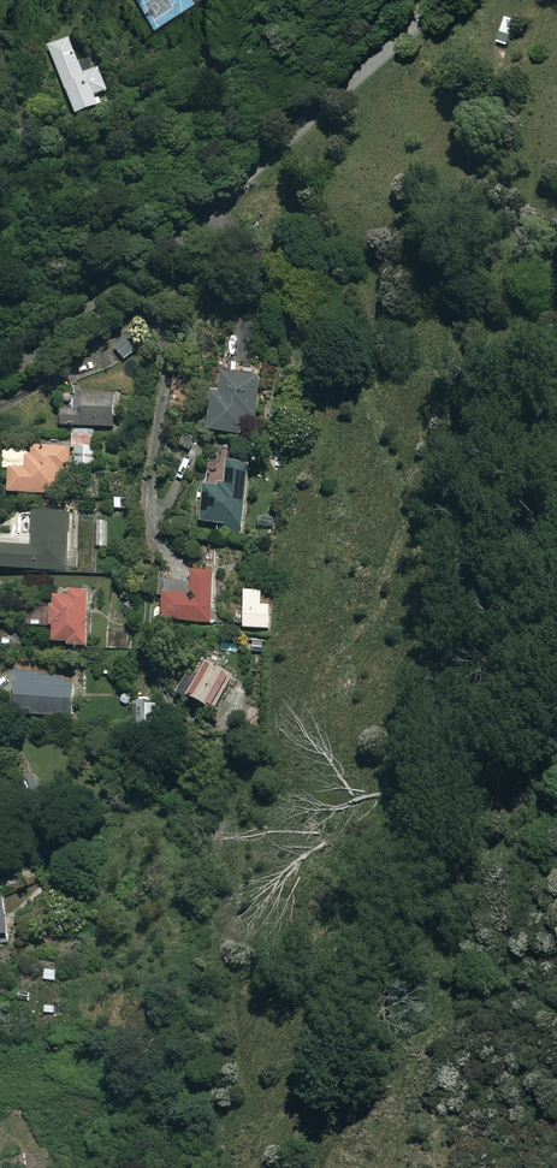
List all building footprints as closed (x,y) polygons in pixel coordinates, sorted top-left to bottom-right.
[(516,18),(506,14),(498,40),(508,43),(516,18)] [(85,75),(71,41),(50,50),(80,121),(102,111),(97,98),(109,92),(99,69),(85,75)] [(216,394),(213,393),(211,437),(256,440),(259,379),(217,377),(216,394)] [(117,397),(83,396),(83,402),(75,402),(75,408),(63,408),(62,428),(73,428),(73,450),(77,450),(77,468),(95,468),(96,428),(117,429),(117,397)] [(72,470),(72,448),(70,448),(70,444),(34,444),(35,451),(5,451),(5,473),(11,473),(11,495),(62,495),(61,470),(72,470)] [(221,485),(221,490),(203,489),(202,527),(245,528),(247,463),(227,463),(226,485),(221,485)] [(22,516),(21,537),(0,536),(0,571),(70,573),(71,517),(22,516)] [(216,572),(193,572),(193,586),(165,587),(166,624),(217,624),(216,572)] [(89,592),(64,592),(64,597),(54,597),(54,648),(89,647),(89,592)] [(271,630),(271,606),(245,606),(245,631),(271,630)] [(48,613),(30,613),(30,630),(48,630),(48,613)] [(197,660),(180,696),(217,713),(233,677),(197,660)] [(32,672),(19,672),(19,718),(74,718),(73,677),(32,677),(32,672)] [(160,703),(144,704),(144,724),(160,724),(160,703)] [(6,898),(0,899),(0,940),(10,939),(6,898)]
